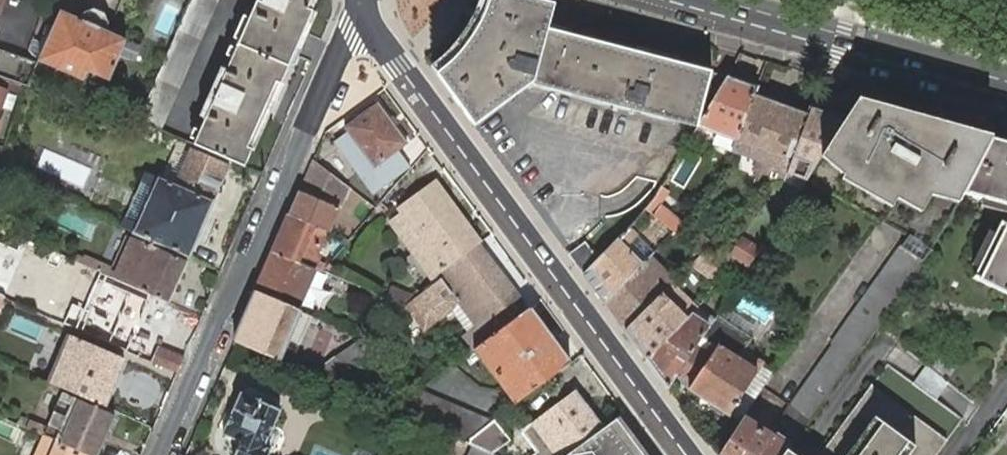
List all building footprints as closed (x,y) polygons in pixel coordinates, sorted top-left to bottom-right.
[(144,109),(141,115),(143,122),(162,131),(219,0),(191,0),(144,109)] [(221,84),(216,82),(201,117),(206,119),(195,145),(245,167),(253,150),(248,148),(276,82),(281,85),(313,12),(308,9),(312,0),(258,0),(221,84)] [(474,125),(533,81),(551,86),(550,88),(571,94),(572,91),(609,101),(609,104),(668,119),(669,116),(699,124),(728,76),(712,72),(567,35),(547,29),(554,5),(535,0),(490,0),(488,6),(486,11),(484,17),(481,22),(478,27),(475,33),(472,37),(469,42),(466,47),(462,51),(458,56),(454,60),(450,64),(446,67),(441,72),(437,75),(474,125)] [(573,10),(554,5),(547,29),(567,35),(573,10)] [(50,36),(47,44),(39,61),(50,66),(84,81),(92,85),(106,91),(109,82),(126,40),(106,31),(110,24),(106,14),(94,9),(84,14),(82,20),(61,11),(50,36)] [(24,85),(28,87),(39,61),(0,49),(0,78),(24,85)] [(88,93),(92,85),(84,81),(50,66),(46,74),(88,93)] [(728,76),(699,124),(719,132),(716,142),(717,146),(732,153),(737,139),(754,94),(757,88),(728,76)] [(21,94),(24,85),(0,78),(0,87),(10,90),(21,94)] [(10,90),(0,87),(0,118),(10,90)] [(809,115),(754,94),(737,139),(732,153),(758,162),(754,172),(759,181),(770,185),(771,184),(771,183),(772,183),(773,182),(774,182),(775,181),(776,181),(777,181),(778,181),(779,181),(784,182),(787,172),(809,115)] [(790,406),(811,420),(932,250),(930,248),(950,217),(962,193),(991,139),(950,127),(857,101),(845,120),(821,157),(807,179),(888,226),(907,236),(831,344),(833,345),(790,406)] [(340,138),(335,142),(353,166),(357,163),(366,175),(407,145),(378,104),(338,132),(340,138)] [(821,157),(845,120),(844,119),(811,107),(809,115),(787,172),(784,182),(801,188),(806,180),(807,179),(821,157)] [(719,132),(699,124),(691,137),(717,146),(716,142),(719,132)] [(962,193),(1006,206),(1006,144),(991,139),(962,193)] [(125,219),(121,227),(134,232),(136,234),(189,257),(214,203),(230,166),(190,149),(174,185),(158,178),(146,173),(142,182),(154,187),(137,224),(125,219)] [(348,186),(313,160),(299,192),(289,215),(313,225),(326,231),(328,232),(338,210),(348,186)] [(376,208),(401,179),(390,170),(375,189),(364,180),(355,192),(376,208)] [(154,187),(142,182),(125,219),(137,224),(154,187)] [(480,243),(436,183),(400,209),(416,231),(404,239),(433,278),(480,243)] [(671,191),(663,185),(657,195),(654,199),(661,204),(671,191)] [(661,204),(654,199),(646,209),(674,232),(678,236),(678,234),(686,223),(661,204)] [(313,225),(289,215),(273,252),(297,262),(313,269),(319,254),(316,253),(320,245),(326,231),(313,225)] [(1001,222),(973,278),(1006,294),(1006,225),(1001,222)] [(0,228),(0,296),(1,297),(7,299),(10,290),(2,288),(13,253),(4,250),(7,241),(40,256),(43,247),(0,228)] [(598,260),(584,274),(605,303),(651,256),(654,253),(629,228),(598,260)] [(328,232),(326,231),(320,245),(330,251),(337,236),(328,232)] [(169,302),(189,257),(136,234),(120,270),(85,255),(84,259),(77,256),(75,261),(116,279),(169,302)] [(701,235),(692,246),(702,254),(711,243),(701,235)] [(732,257),(747,267),(758,249),(743,240),(732,257)] [(494,262),(480,243),(433,278),(437,283),(416,298),(413,300),(404,307),(392,316),(396,319),(416,304),(424,315),(433,307),(452,293),(494,262)] [(570,254),(584,274),(598,260),(585,243),(570,254)] [(297,311),(315,270),(313,269),(297,262),(273,252),(256,292),(297,311)] [(722,272),(716,268),(701,255),(693,264),(715,282),(722,272)] [(651,256),(605,303),(626,331),(661,296),(673,284),(676,281),(651,256)] [(743,276),(749,267),(747,267),(732,257),(727,265),(743,276)] [(501,272),(494,262),(452,293),(433,307),(424,315),(416,320),(425,331),(441,318),(452,310),(459,304),(476,327),(518,295),(501,272)] [(37,312),(96,338),(117,288),(68,266),(61,285),(55,299),(52,304),(48,303),(45,309),(39,307),(37,312)] [(50,280),(39,307),(45,309),(48,303),(52,304),(55,299),(61,285),(50,280)] [(673,284),(661,296),(686,320),(691,314),(697,308),(673,284)] [(393,287),(387,299),(404,307),(413,300),(416,298),(393,287)] [(279,360),(300,312),(297,311),(256,292),(235,341),(279,360)] [(518,295),(476,327),(467,333),(465,335),(476,349),(529,311),(518,295)] [(686,320),(661,296),(626,331),(647,360),(686,320)] [(459,304),(452,310),(467,333),(476,327),(459,304)] [(709,327),(714,319),(697,308),(691,314),(686,320),(647,360),(668,388),(678,373),(708,329),(709,327)] [(569,364),(529,311),(476,349),(517,404),(569,364)] [(678,373),(693,383),(717,347),(718,348),(719,348),(737,360),(743,350),(752,337),(718,314),(714,319),(709,327),(708,329),(678,373)] [(76,338),(68,334),(48,382),(56,385),(58,380),(66,384),(73,368),(65,364),(76,338)] [(146,342),(134,336),(128,349),(141,355),(146,342)] [(56,385),(104,405),(124,359),(76,338),(65,364),(73,368),(66,384),(58,380),(56,385)] [(358,340),(332,360),(349,371),(370,355),(366,350),(360,355),(356,350),(362,345),(358,340)] [(366,350),(362,345),(356,350),(360,355),(366,350)] [(717,347),(693,383),(690,390),(730,416),(733,411),(758,373),(764,364),(743,350),(737,360),(719,348),(718,348),(717,347)] [(177,374),(184,359),(160,348),(154,363),(177,374)] [(349,371),(332,360),(311,375),(370,400),(374,391),(384,395),(390,391),(376,385),(357,376),(349,371)] [(774,371),(764,364),(758,373),(733,411),(744,418),(745,416),(763,388),(774,371)] [(947,440),(871,385),(820,454),(936,454),(947,440)] [(604,427),(576,390),(531,424),(547,445),(537,452),(533,454),(568,454),(604,427)] [(418,391),(402,402),(392,410),(465,443),(493,422),(418,391)] [(115,416),(64,393),(61,401),(56,413),(50,426),(49,428),(31,421),(22,417),(19,424),(44,435),(46,435),(56,440),(91,454),(99,454),(115,416)] [(235,454),(269,454),(267,450),(265,449),(281,411),(277,409),(278,408),(276,403),(268,399),(263,401),(263,403),(241,393),(223,434),(241,442),(235,454)] [(787,450),(790,444),(745,416),(744,418),(719,454),(783,454),(787,450)] [(616,419),(604,427),(568,454),(618,454),(634,443),(616,419)] [(495,420),(493,422),(465,443),(492,454),(510,441),(495,420)] [(547,445),(531,424),(521,431),(537,452),(547,445)] [(56,440),(46,435),(44,435),(35,454),(91,454),(56,440)] [(618,454),(643,454),(634,443),(618,454)]
